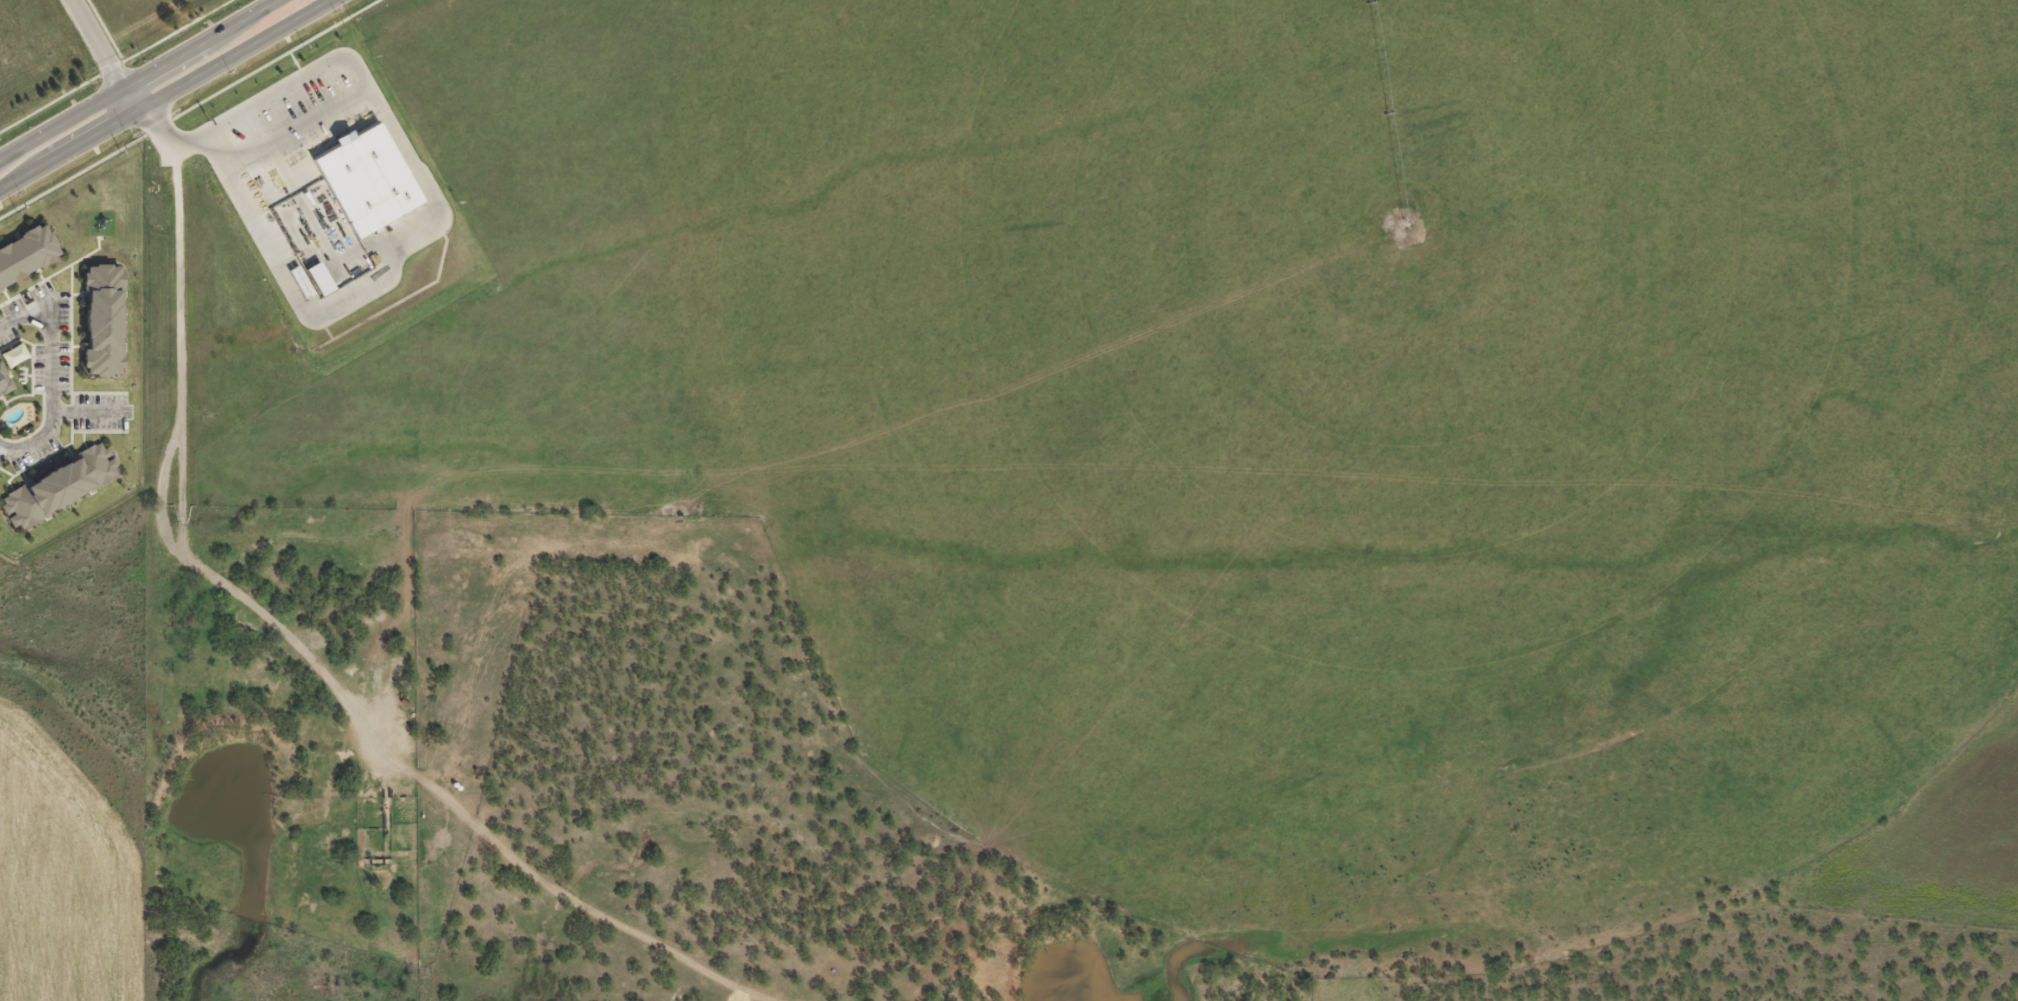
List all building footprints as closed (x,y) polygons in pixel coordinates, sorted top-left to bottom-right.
[(378,122),(354,137),(349,130),(333,139),(337,146),(312,159),(357,239),(423,201),(378,122)] [(12,281),(12,282),(26,274),(26,273),(37,267),(38,268),(55,259),(53,256),(59,253),(55,245),(57,244),(49,231),(47,232),(43,224),(38,227),(36,224),(18,234),(20,236),(9,243),(8,242),(0,246),(0,287),(12,281)] [(320,296),(334,288),(319,262),(306,269),(320,296)] [(95,264),(95,267),(86,267),(86,273),(83,273),(83,291),(82,291),(82,297),(87,297),(87,302),(86,302),(86,337),(87,337),(87,343),(82,343),(82,367),(86,367),(86,374),(94,374),(94,376),(97,376),(97,379),(108,379),(108,376),(111,376),(111,374),(120,374),(120,367),(123,367),(123,342),(119,342),(119,337),(120,337),(120,302),(119,302),(119,295),(123,295),(123,273),(119,273),(119,267),(110,267),(110,264),(95,264)] [(7,368),(29,357),(21,342),(0,353),(0,356),(7,368)] [(1,394),(2,394),(14,388),(0,364),(0,395),(1,394)] [(0,505),(6,515),(12,511),(14,514),(7,518),(13,528),(16,525),(19,530),(24,527),(26,529),(50,515),(48,511),(86,489),(89,493),(114,479),(112,477),(117,473),(114,467),(117,465),(113,457),(107,461),(105,458),(112,454),(107,446),(103,448),(100,442),(94,445),(93,444),(83,449),(85,452),(67,463),(66,462),(36,479),(37,481),(31,484),(29,480),(6,493),(7,495),(1,498),(4,503),(0,505)]
